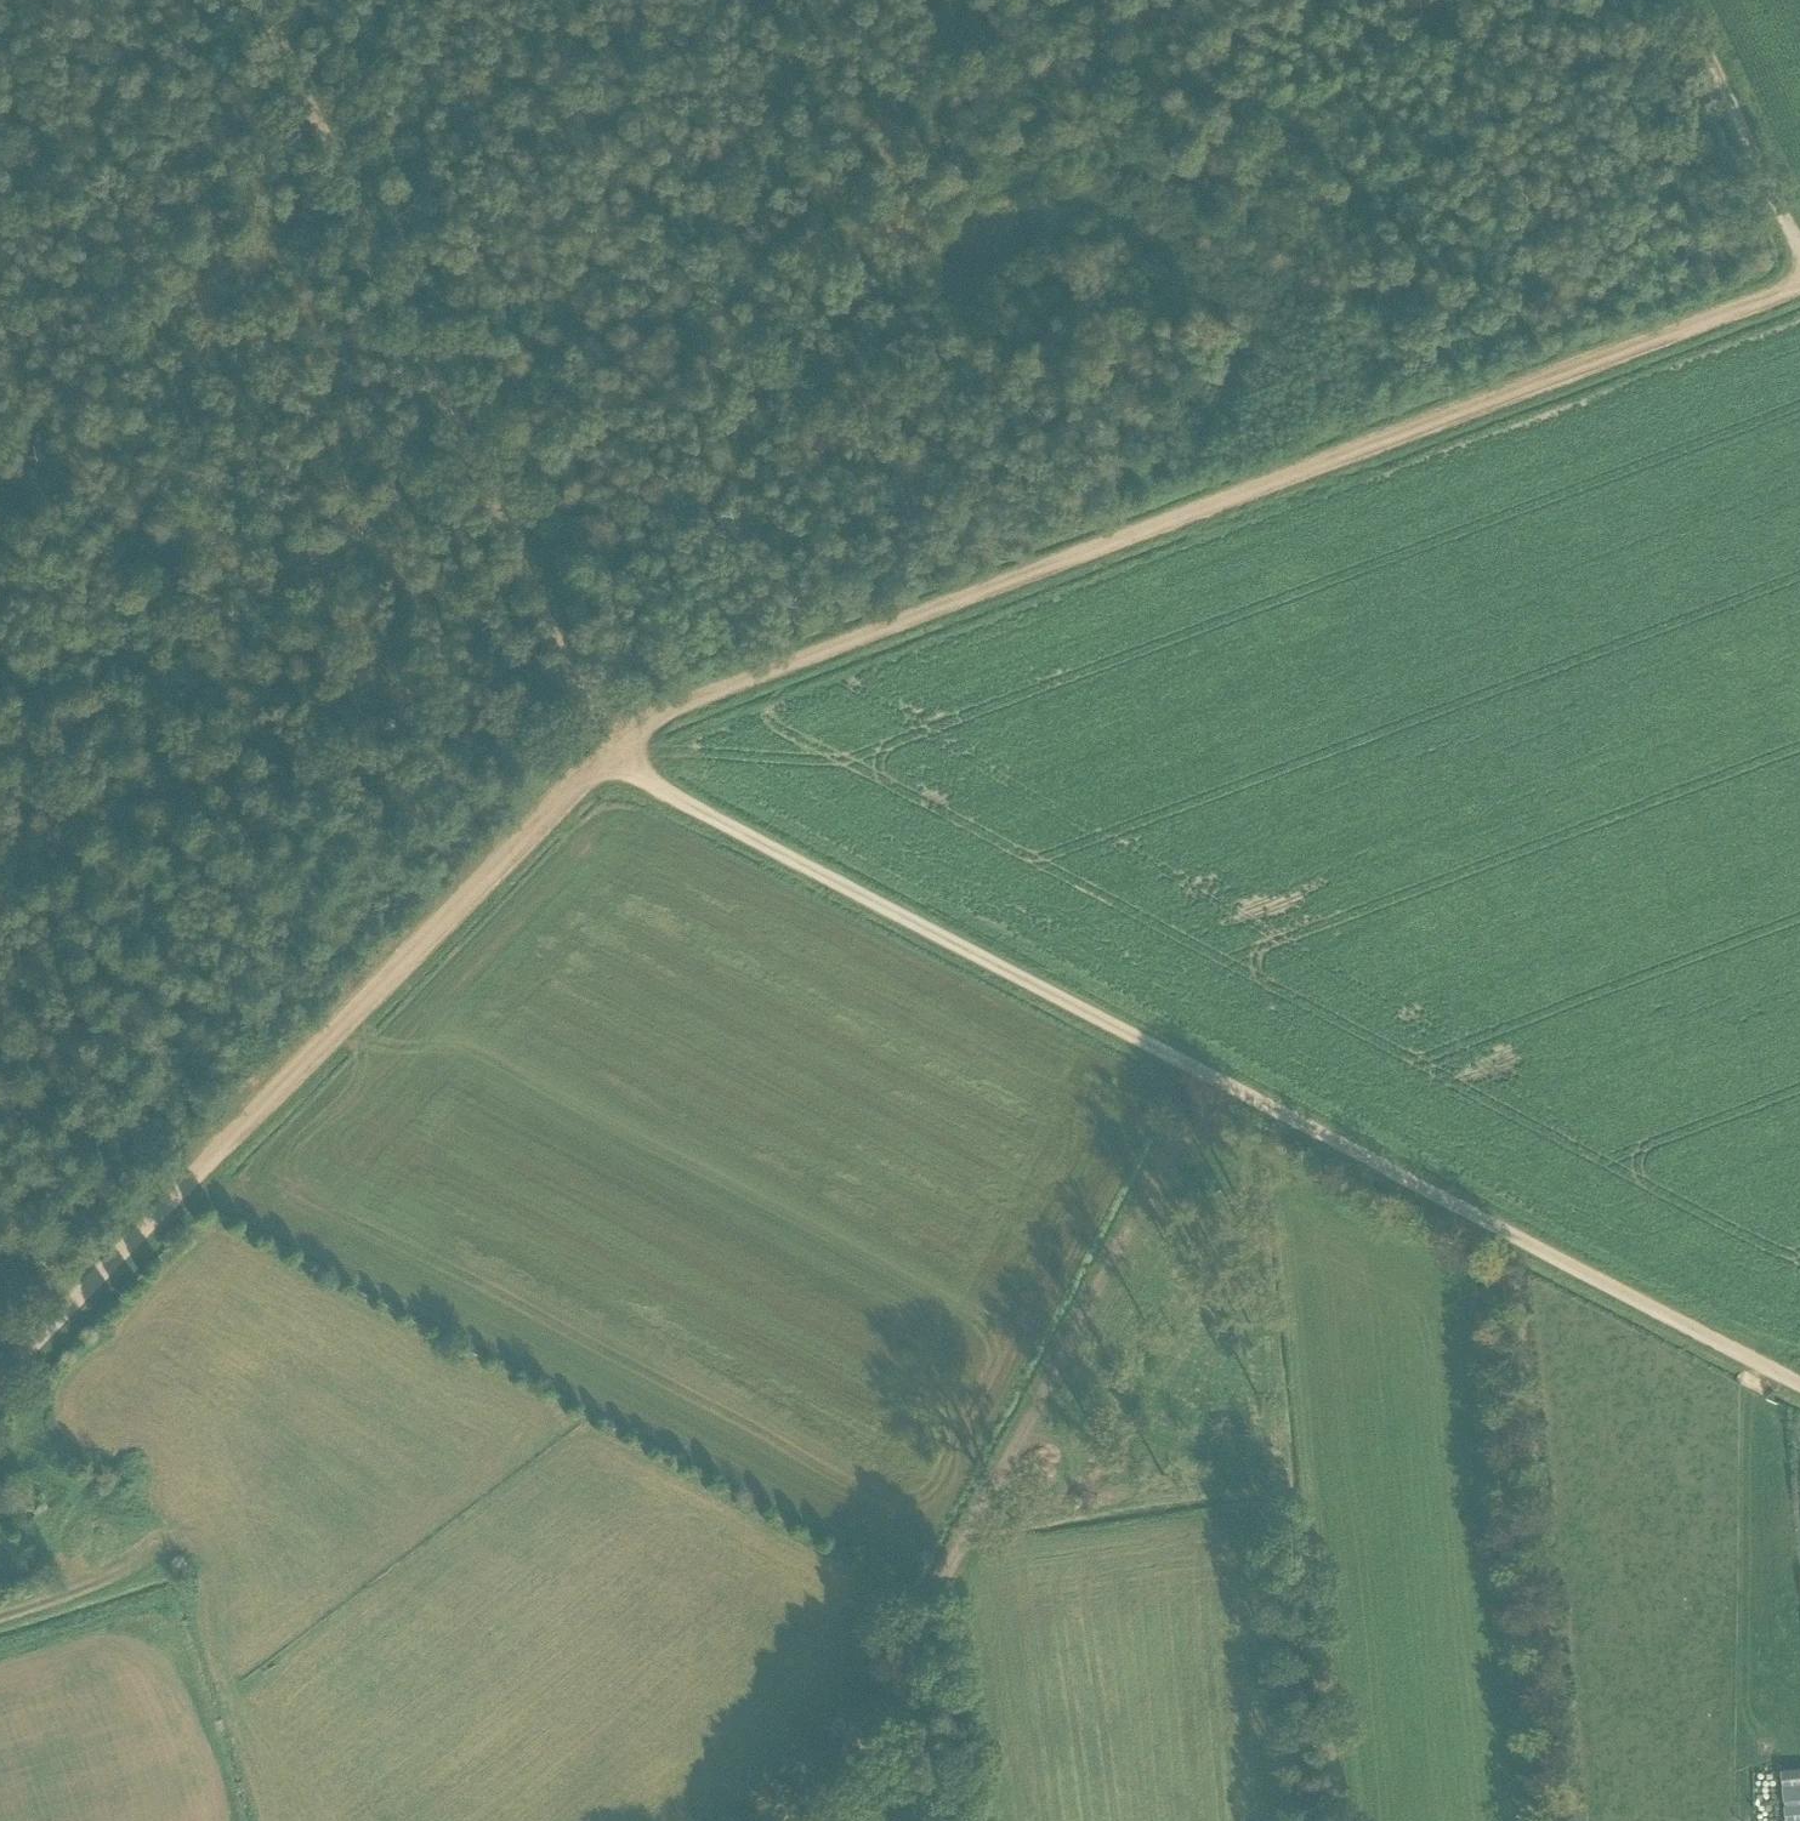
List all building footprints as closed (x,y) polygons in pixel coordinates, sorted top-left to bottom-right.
[(1782,1820),(1799,1820),(1799,1769),(1781,1769),(1782,1820)]
